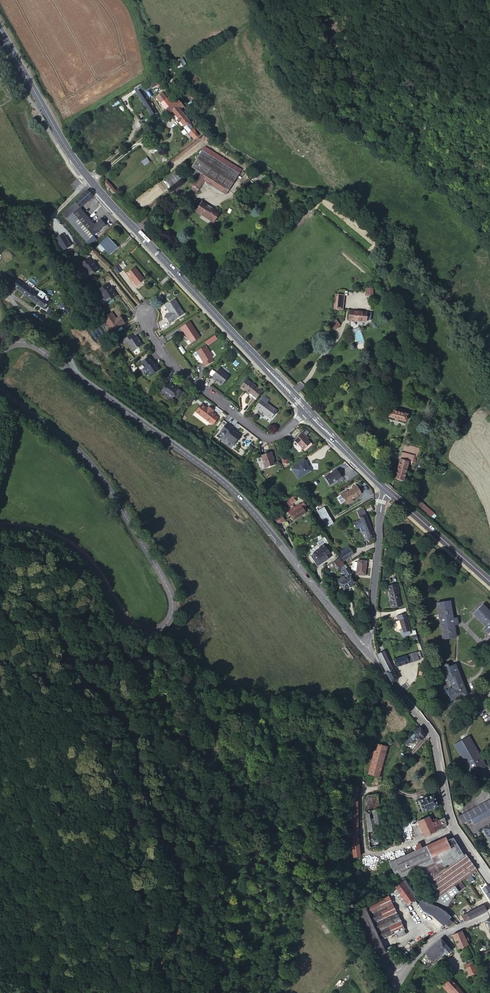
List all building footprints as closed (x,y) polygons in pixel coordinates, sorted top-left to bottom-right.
[(178,66),(185,64),(183,57),(176,59),(178,66)] [(159,83),(155,77),(144,84),(146,88),(148,91),(159,83)] [(144,84),(134,90),(136,93),(144,88),(144,89),(146,88),(144,84)] [(152,116),(158,112),(153,104),(144,89),(144,88),(136,93),(136,94),(152,116)] [(177,97),(164,108),(170,114),(172,112),(183,125),(185,124),(189,121),(190,121),(179,107),(183,104),(177,97)] [(193,126),(189,121),(185,124),(188,130),(193,126)] [(191,165),(200,171),(226,187),(229,189),(239,172),(202,148),(191,165)] [(226,187),(200,171),(190,187),(197,191),(205,180),(223,191),(226,187)] [(256,171),(251,179),(260,184),(265,176),(256,171)] [(108,188),(107,189),(109,192),(110,190),(113,194),(117,194),(118,193),(107,181),(105,182),(105,183),(105,184),(108,188)] [(93,195),(88,189),(62,212),(86,240),(105,224),(100,218),(94,223),(80,207),(93,195)] [(202,201),(196,211),(213,221),(220,210),(215,207),(214,209),(202,201)] [(63,233),(56,237),(63,249),(70,245),(63,233)] [(101,249),(105,246),(107,244),(112,250),(116,246),(107,235),(97,244),(101,249)] [(89,256),(80,261),(82,265),(84,265),(89,273),(98,268),(95,262),(97,261),(95,258),(91,260),(89,256)] [(135,263),(126,269),(132,277),(133,276),(138,283),(146,278),(135,263)] [(12,287),(32,301),(36,294),(16,281),(12,287)] [(109,283),(101,288),(104,293),(105,292),(110,299),(119,293),(116,289),(118,288),(116,284),(112,287),(109,283)] [(45,301),(36,294),(32,301),(44,309),(50,302),(46,299),(45,301)] [(176,297),(167,304),(171,311),(166,314),(171,321),(185,311),(176,297)] [(112,310),(105,314),(114,328),(126,320),(122,313),(116,317),(112,310)] [(366,315),(350,314),(350,323),(366,325),(366,315)] [(329,324),(335,330),(341,325),(336,318),(329,324)] [(191,321),(182,327),(192,342),(201,337),(191,321)] [(358,344),(364,342),(359,330),(353,333),(358,344)] [(131,331),(123,337),(125,341),(128,340),(133,349),(142,343),(137,335),(135,337),(131,331)] [(215,334),(205,340),(207,345),(217,339),(215,334)] [(207,346),(197,352),(203,362),(201,363),(204,366),(213,362),(211,358),(213,357),(207,346)] [(149,354),(142,359),(146,365),(145,366),(150,373),(160,367),(154,359),(153,360),(149,354)] [(218,368),(211,378),(214,381),(216,379),(222,384),(228,376),(218,368)] [(239,386),(248,394),(249,394),(252,396),(257,389),(254,387),(255,386),(246,378),(239,386)] [(163,379),(156,387),(162,392),(163,390),(171,397),(173,394),(176,396),(181,391),(174,385),(173,386),(169,382),(168,383),(164,379),(163,380),(163,379)] [(257,389),(252,396),(256,399),(261,392),(257,389)] [(261,400),(255,407),(260,411),(259,412),(257,415),(261,418),(263,416),(265,414),(270,419),(275,412),(261,400)] [(201,402),(194,411),(208,422),(209,422),(215,414),(215,413),(212,411),(214,409),(209,405),(207,407),(201,402)] [(407,418),(390,413),(388,420),(405,425),(407,418)] [(218,416),(215,414),(209,422),(212,424),(218,416)] [(225,423),(219,431),(224,436),(223,437),(226,440),(226,441),(231,445),(238,436),(230,429),(231,427),(225,423)] [(304,449),(308,446),(311,443),(305,437),(306,436),(303,433),(296,441),(304,449)] [(403,446),(392,481),(401,484),(406,465),(413,466),(415,459),(416,460),(419,450),(403,446)] [(271,452),(261,455),(264,467),(273,464),(271,457),(273,456),(271,452)] [(303,462),(291,470),(297,479),(309,472),(303,462)] [(336,471),(329,475),(332,482),(340,477),(336,471)] [(332,482),(329,475),(323,478),(327,485),(332,482)] [(340,496),(346,506),(351,503),(351,501),(362,495),(357,486),(353,488),(353,489),(340,496)] [(290,504),(294,501),(293,499),(294,498),(293,497),(285,503),(287,507),(290,504)] [(419,499),(415,503),(431,517),(435,513),(419,499)] [(285,512),(290,520),(306,510),(302,504),(299,505),(285,512)] [(323,526),(331,523),(322,506),(315,510),(323,526)] [(357,515),(359,519),(361,525),(366,541),(371,539),(363,513),(357,515)] [(361,525),(359,519),(352,521),(354,528),(361,525)] [(309,555),(316,563),(322,558),(322,557),(325,555),(318,546),(315,549),(316,550),(309,555)] [(336,557),(339,563),(351,555),(346,548),(343,550),(344,552),(336,557)] [(334,571),(339,567),(340,566),(335,558),(329,562),(334,571)] [(363,562),(355,561),(353,576),(361,576),(363,562)] [(346,577),(342,580),(335,584),(339,591),(350,583),(346,577)] [(395,583),(385,585),(390,606),(398,604),(395,589),(397,589),(395,583)] [(449,601),(435,602),(440,639),(453,637),(452,624),(456,624),(455,617),(451,618),(449,601)] [(471,615),(483,628),(479,631),(484,636),(488,633),(489,635),(489,614),(482,605),(471,615)] [(402,612),(393,615),(395,620),(396,619),(399,628),(400,631),(406,630),(403,617),(404,617),(402,612)] [(400,631),(399,628),(397,628),(399,634),(399,635),(400,636),(406,634),(407,633),(406,630),(400,631)] [(381,650),(375,653),(389,682),(392,681),(395,679),(381,650)] [(413,653),(392,659),(394,666),(415,659),(413,653)] [(445,666),(444,664),(443,665),(442,662),(440,663),(441,666),(437,667),(441,680),(445,679),(447,685),(448,688),(443,690),(445,701),(462,695),(458,683),(460,682),(455,667),(452,667),(451,664),(445,666)] [(441,680),(434,682),(436,688),(447,685),(445,679),(441,680)] [(455,736),(466,760),(475,757),(477,762),(483,759),(469,729),(455,736)] [(423,738),(417,730),(409,737),(413,741),(417,745),(423,738)] [(384,744),(372,741),(365,772),(376,775),(384,744)] [(475,757),(466,760),(468,766),(477,762),(475,757)] [(427,794),(421,796),(418,795),(417,797),(422,798),(417,800),(421,811),(437,804),(433,794),(429,796),(428,795),(430,792),(429,791),(427,794)] [(376,793),(366,793),(363,798),(363,812),(368,845),(376,845),(373,823),(380,822),(377,807),(376,803),(376,797),(376,793)] [(463,819),(471,814),(489,805),(489,796),(489,797),(460,811),(463,819)] [(471,814),(474,820),(489,812),(489,805),(471,814)] [(417,820),(420,827),(431,822),(432,822),(430,816),(429,814),(417,820)] [(439,827),(446,824),(444,821),(440,823),(438,819),(436,820),(439,827)] [(434,829),(439,827),(436,820),(432,822),(431,822),(434,829)] [(435,830),(434,829),(431,822),(420,827),(423,835),(435,830)] [(400,874),(401,876),(405,873),(409,878),(412,877),(411,874),(415,873),(413,869),(416,868),(424,879),(462,852),(451,836),(445,839),(449,847),(429,856),(424,844),(388,859),(395,877),(400,874)] [(444,836),(424,844),(429,856),(449,847),(445,839),(444,836)] [(449,886),(454,892),(457,890),(452,884),(458,880),(464,876),(468,873),(475,868),(464,851),(462,852),(424,879),(435,896),(449,886)] [(472,880),(468,873),(464,876),(468,883),(472,880)] [(412,896),(398,879),(390,885),(404,902),(412,896)] [(463,886),(458,880),(452,884),(457,890),(463,886)] [(489,889),(484,883),(479,886),(483,893),(489,889)] [(390,885),(389,887),(402,904),(404,902),(390,885)] [(441,903),(442,904),(446,900),(451,895),(454,892),(449,886),(435,896),(431,898),(433,899),(436,900),(438,902),(441,903)] [(388,890),(366,902),(382,933),(397,925),(399,929),(408,923),(406,919),(405,920),(388,890)] [(421,908),(428,902),(424,900),(422,899),(420,898),(416,902),(421,908)] [(366,902),(354,908),(377,950),(388,944),(386,942),(382,933),(366,902)] [(439,924),(442,922),(444,920),(448,917),(449,916),(447,913),(444,909),(442,908),(439,907),(436,905),(432,904),(428,902),(421,908),(421,909),(430,913),(439,924)] [(470,909),(473,915),(478,913),(484,910),(481,904),(470,909)] [(463,912),(466,918),(473,915),(470,909),(463,912)] [(481,919),(487,932),(489,930),(489,919),(489,916),(481,919)] [(449,932),(450,935),(456,946),(465,942),(463,938),(465,937),(461,929),(458,930),(457,928),(449,932)] [(423,956),(421,958),(429,965),(440,952),(443,955),(448,949),(435,939),(422,955),(423,956)] [(472,960),(465,963),(467,970),(474,968),(472,960)] [(451,992),(456,992),(461,988),(447,971),(439,979),(451,992)]
